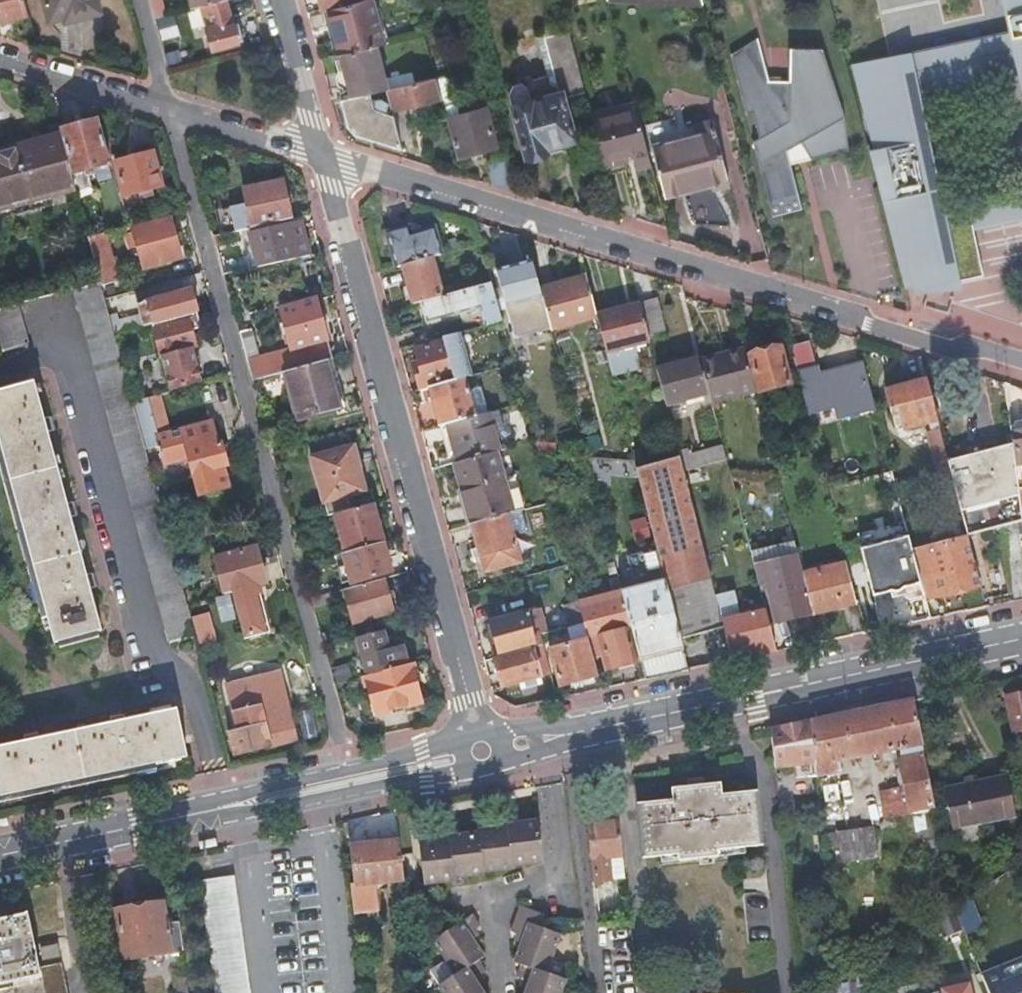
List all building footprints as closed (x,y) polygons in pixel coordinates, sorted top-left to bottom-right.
[(1,22),(28,16),(24,0),(0,0),(0,17),(1,22)] [(50,23),(64,19),(65,23),(101,13),(98,0),(44,0),(50,23)] [(154,19),(164,17),(160,0),(149,0),(154,19)] [(192,9),(201,6),(224,0),(189,0),(192,9)] [(201,6),(213,50),(242,42),(237,23),(232,25),(225,0),(224,0),(201,6)] [(359,0),(320,0),(322,11),(328,10),(360,1),(359,0)] [(372,0),(362,0),(360,1),(328,10),(339,53),(368,45),(375,43),(383,41),(372,0)] [(1008,31),(1016,71),(1021,98),(1021,0),(1001,0),(1008,31)] [(926,28),(926,17),(887,18),(888,29),(926,28)] [(508,94),(511,107),(526,159),(547,153),(546,148),(574,139),(571,128),(569,119),(565,103),(574,101),(576,108),(588,105),(568,24),(544,31),(538,36),(549,75),(526,82),(521,83),(512,85),(508,94)] [(1008,31),(851,65),(854,76),(904,65),(904,66),(913,64),(919,94),(1016,71),(1008,31)] [(758,37),(731,53),(746,113),(753,111),(759,137),(753,140),(756,151),(773,216),(803,208),(791,164),(788,150),(802,141),(812,158),(849,149),(846,116),(823,48),(790,48),(791,80),(769,80),(758,37)] [(383,76),(375,43),(368,45),(339,53),(334,55),(338,70),(335,74),(338,85),(342,87),(343,89),(345,98),(368,92),(385,87),(386,87),(383,76)] [(959,281),(983,276),(973,230),(969,211),(945,215),(943,206),(919,94),(913,64),(904,66),(904,65),(854,76),(873,150),(869,151),(882,202),(898,198),(900,205),(893,207),(914,288),(915,293),(961,289),(959,281)] [(390,107),(438,94),(433,74),(386,87),(385,87),(390,107)] [(357,135),(401,146),(393,115),(383,111),(387,103),(379,99),(370,101),(368,92),(345,98),(342,99),(349,126),(357,135)] [(634,168),(650,164),(634,103),(615,108),(616,115),(592,121),(604,167),(625,161),(624,156),(630,154),(634,168)] [(445,120),(456,159),(466,157),(466,159),(468,160),(483,155),(482,152),(497,147),(486,108),(459,116),(457,107),(451,109),(454,118),(445,120)] [(443,111),(445,120),(454,118),(451,109),(443,111)] [(575,117),(569,119),(571,128),(578,126),(575,117)] [(62,137),(72,176),(85,172),(87,178),(97,176),(95,169),(112,165),(100,121),(60,132),(62,137)] [(663,198),(726,182),(712,128),(649,144),(663,198)] [(76,190),(72,176),(62,137),(0,154),(0,210),(51,196),(76,190)] [(788,150),(791,164),(812,158),(802,141),(788,150)] [(121,198),(128,228),(131,227),(134,226),(126,198),(140,194),(142,199),(153,196),(152,191),(162,188),(153,154),(116,164),(124,197),(121,198)] [(500,188),(513,192),(504,158),(487,163),(493,186),(500,188)] [(252,228),(292,219),(283,181),(244,189),(252,228)] [(943,206),(945,215),(969,211),(973,230),(1021,220),(1021,189),(943,206)] [(898,198),(882,202),(905,290),(914,288),(893,207),(900,205),(898,198)] [(134,226),(131,227),(144,269),(182,259),(171,216),(134,226)] [(211,222),(213,237),(224,235),(238,232),(234,217),(211,222)] [(248,271),(310,256),(300,223),(255,233),(240,238),(248,271)] [(388,234),(397,268),(403,266),(433,258),(440,256),(433,231),(410,237),(407,229),(388,234)] [(101,282),(102,287),(118,283),(106,233),(89,238),(101,282)] [(224,235),(213,237),(216,248),(226,245),(224,235)] [(403,266),(413,305),(421,303),(443,297),(433,258),(403,266)] [(506,308),(542,298),(540,290),(532,262),(496,272),(506,308)] [(550,330),(596,318),(595,314),(586,278),(540,290),(542,298),(550,330)] [(170,642),(196,636),(188,606),(175,558),(133,403),(132,396),(122,360),(115,335),(112,325),(110,318),(106,301),(102,287),(101,282),(74,290),(170,642)] [(494,326),(502,323),(496,301),(491,284),(443,297),(421,303),(426,323),(480,309),(485,328),(494,326)] [(155,324),(197,314),(192,292),(149,303),(155,324)] [(639,303),(648,337),(664,333),(656,299),(639,303)] [(285,374),(333,360),(316,300),(280,310),(289,349),(259,358),(251,330),(239,333),(252,382),(257,381),(285,374)] [(152,325),(155,324),(149,303),(145,305),(151,326),(152,325)] [(635,346),(649,342),(648,337),(639,303),(595,314),(596,318),(606,353),(612,377),(641,369),(635,346)] [(19,304),(0,309),(0,342),(3,352),(29,345),(19,304)] [(163,357),(173,393),(202,385),(193,349),(197,348),(193,332),(202,330),(197,314),(155,324),(152,325),(161,358),(163,357)] [(110,318),(112,325),(119,324),(117,317),(110,318)] [(463,380),(472,377),(460,334),(443,339),(444,342),(415,350),(421,370),(415,372),(419,388),(454,379),(455,382),(463,380)] [(810,426),(875,408),(863,363),(855,365),(855,370),(819,380),(810,343),(791,348),(810,426)] [(759,393),(790,385),(780,347),(749,355),(759,393)] [(711,402),(755,391),(744,350),(700,361),(711,402)] [(657,370),(666,405),(685,400),(694,398),(702,395),(704,394),(695,359),(657,370)] [(341,390),(333,360),(285,374),(287,382),(297,421),(340,409),(335,392),(341,390)] [(287,382),(285,374),(257,381),(260,390),(287,382)] [(430,388),(440,428),(448,426),(473,418),(463,380),(455,382),(430,388)] [(902,430),(937,421),(926,380),(886,391),(890,407),(896,406),(902,430)] [(34,383),(13,389),(0,392),(0,440),(55,644),(80,638),(102,632),(91,590),(98,588),(94,574),(87,576),(71,517),(77,515),(73,503),(67,504),(48,433),(55,431),(51,418),(44,420),(34,383)] [(694,398),(695,403),(704,401),(702,395),(694,398)] [(448,426),(457,464),(495,454),(505,451),(495,413),(473,418),(448,426)] [(228,464),(226,457),(222,442),(218,443),(212,421),(158,436),(161,447),(160,447),(162,454),(163,453),(166,464),(190,458),(200,496),(230,488),(224,466),(228,464)] [(1016,422),(1013,427),(1010,427),(1012,447),(1013,450),(1015,468),(1016,476),(1021,475),(1021,421),(1016,422)] [(935,461),(947,458),(940,431),(928,434),(935,461)] [(534,443),(538,456),(566,458),(567,445),(534,443)] [(722,446),(705,450),(709,465),(726,461),(722,446)] [(1021,523),(1021,522),(1020,510),(1018,491),(1016,476),(1015,468),(1013,450),(1012,447),(947,461),(950,473),(967,535),(1021,523)] [(325,503),(364,492),(353,448),(312,459),(325,503)] [(691,449),(678,452),(679,457),(683,472),(709,465),(705,450),(693,454),(691,449)] [(647,450),(633,453),(637,467),(651,463),(647,450)] [(454,465),(471,525),(508,515),(512,514),(495,454),(457,464),(454,465)] [(680,642),(724,629),(718,607),(683,472),(679,457),(635,470),(641,490),(656,550),(680,642)] [(939,476),(950,473),(947,461),(947,458),(935,461),(939,476)] [(383,544),(372,505),(334,515),(345,554),(383,544)] [(508,515),(471,525),(484,574),(520,564),(513,533),(526,529),(522,511),(512,514),(508,515)] [(939,597),(980,587),(967,538),(912,552),(915,563),(922,588),(936,585),(939,597)] [(775,624),(812,615),(802,575),(792,539),(749,550),(759,586),(766,584),(775,624)] [(391,573),(383,544),(345,554),(343,555),(351,585),(391,573)] [(245,642),(272,635),(259,587),(266,585),(257,549),(215,560),(225,596),(232,594),(245,642)] [(645,681),(688,672),(680,642),(656,550),(628,557),(636,589),(621,593),(631,630),(645,681)] [(812,615),(855,603),(845,563),(802,575),(812,615)] [(877,610),(924,598),(922,588),(915,563),(863,577),(860,565),(849,568),(860,610),(876,606),(877,610)] [(392,613),(384,580),(344,590),(353,624),(392,613)] [(924,598),(925,600),(939,597),(936,585),(922,588),(924,598)] [(343,599),(341,591),(314,598),(316,606),(343,599)] [(629,631),(631,630),(621,593),(621,592),(578,603),(583,624),(588,641),(591,640),(596,657),(601,656),(605,672),(637,663),(629,631)] [(569,628),(583,624),(578,603),(563,607),(565,612),(569,628)] [(733,662),(776,653),(765,611),(738,618),(734,603),(718,607),(724,629),(733,662)] [(535,648),(542,646),(540,637),(546,635),(540,610),(490,624),(499,656),(534,646),(535,648)] [(557,614),(561,631),(567,629),(569,628),(565,612),(557,614)] [(559,688),(598,677),(588,641),(583,624),(569,628),(567,629),(572,645),(549,651),(559,688)] [(387,651),(381,632),(357,639),(367,678),(406,668),(401,647),(387,651)] [(501,689),(550,675),(542,646),(535,648),(494,660),(501,689)] [(229,734),(234,756),(296,742),(277,664),(224,677),(237,732),(229,734)] [(422,704),(412,666),(406,668),(367,678),(363,680),(374,717),(422,704)] [(1021,731),(1021,695),(1007,698),(1014,732),(1021,731)] [(877,708),(884,752),(902,748),(904,758),(897,759),(905,799),(902,800),(899,789),(881,792),(884,820),(909,816),(909,817),(914,816),(915,820),(936,816),(914,697),(877,708)] [(884,752),(877,708),(850,714),(857,757),(884,752)] [(23,737),(24,743),(0,748),(0,796),(41,788),(116,772),(186,758),(176,711),(124,721),(123,716),(109,718),(110,724),(103,726),(37,739),(36,734),(27,736),(23,737)] [(857,757),(850,714),(831,718),(836,762),(857,757)] [(837,772),(836,762),(831,718),(810,722),(815,763),(816,776),(837,772)] [(815,763),(810,722),(771,731),(774,767),(815,763)] [(1017,815),(1008,775),(945,789),(954,829),(1017,815)] [(672,790),(673,801),(637,805),(642,859),(678,855),(679,862),(718,858),(718,851),(763,846),(757,792),(722,796),(721,785),(672,790)] [(842,807),(820,810),(821,823),(829,822),(844,820),(842,807)] [(481,832),(453,836),(459,877),(486,874),(486,872),(516,867),(516,865),(545,861),(540,820),(511,824),(511,825),(480,830),(481,832)] [(821,823),(825,857),(832,857),(832,865),(857,863),(856,857),(868,856),(866,830),(830,833),(829,822),(821,823)] [(619,823),(590,826),(596,882),(625,878),(619,823)] [(459,877),(453,836),(451,836),(451,838),(421,842),(427,884),(457,880),(457,878),(459,877)] [(357,886),(351,887),(354,916),(378,913),(375,886),(404,882),(399,842),(352,848),(357,886)] [(967,935),(967,936),(981,931),(968,897),(955,906),(967,935)] [(183,951),(179,922),(166,924),(163,904),(116,911),(123,960),(183,951)] [(520,934),(526,937),(524,943),(518,963),(523,965),(519,977),(525,979),(532,982),(530,988),(528,992),(562,992),(567,980),(546,972),(551,956),(554,957),(562,933),(543,927),(546,915),(523,907),(515,932),(520,934)] [(481,985),(478,979),(483,976),(488,973),(481,961),(487,958),(476,941),(472,934),(478,931),(483,928),(475,915),(435,938),(447,959),(451,958),(459,972),(440,983),(446,992),(486,992),(481,985)] [(39,971),(27,917),(0,923),(0,992),(44,992),(39,971)] [(482,938),(478,931),(472,934),(476,941),(482,938)] [(526,937),(520,934),(518,941),(524,943),(526,937)] [(59,942),(41,947),(44,960),(62,955),(59,942)] [(982,972),(990,992),(1021,992),(1021,958),(982,972)] [(870,959),(837,979),(816,992),(877,992),(870,959)] [(44,992),(67,992),(61,966),(39,971),(44,992)] [(487,983),(483,976),(478,979),(481,985),(487,983)] [(187,979),(176,980),(177,992),(189,992),(187,979)] [(532,982),(525,979),(523,986),(530,988),(532,982)]
